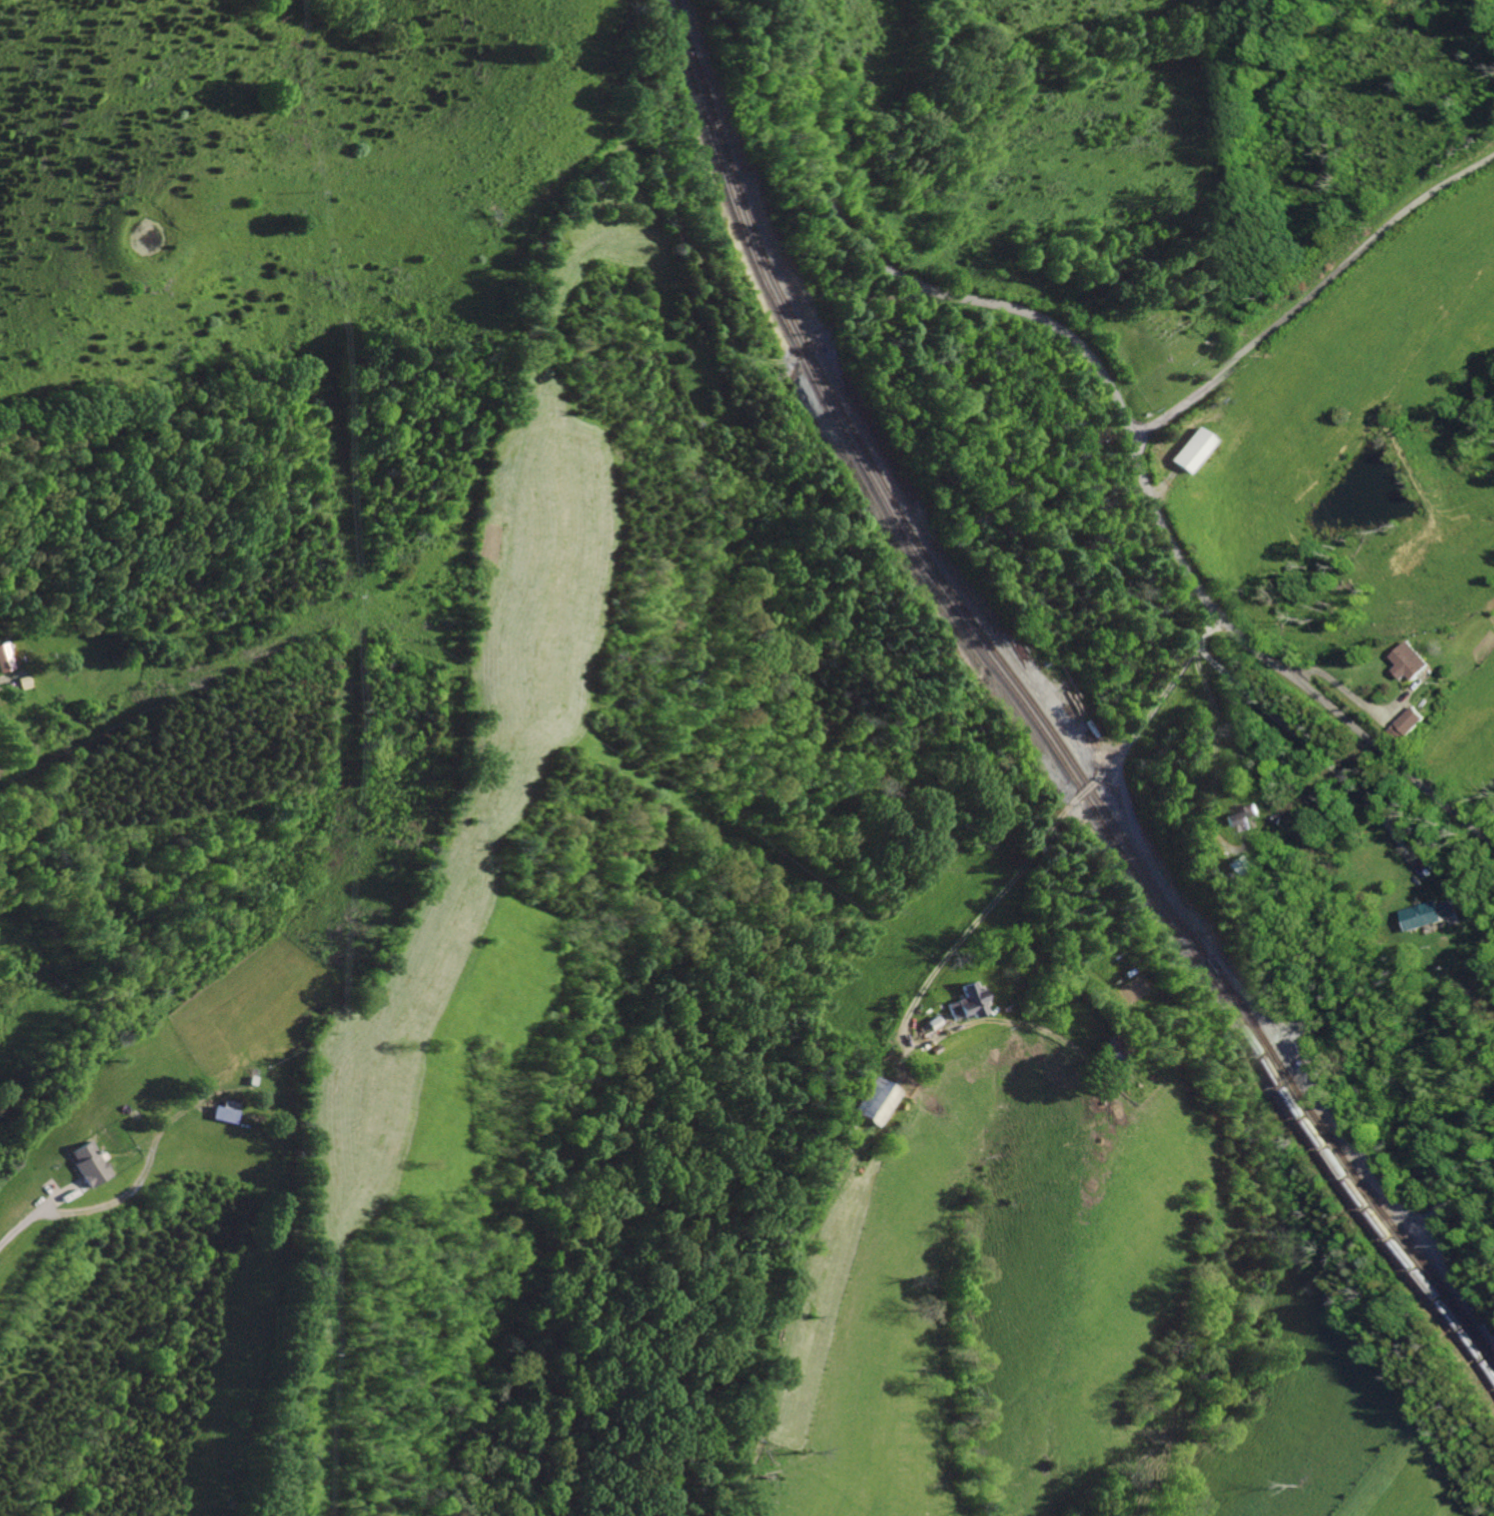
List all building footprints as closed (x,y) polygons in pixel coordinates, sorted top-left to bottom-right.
[(1210,442),(1193,427),(1166,462),(1183,476),(1210,442)] [(1415,680),(1432,664),(1410,640),(1392,656),(1399,664),(1394,669),(1403,679),(1409,673),(1415,680)] [(4,642),(0,643),(0,671),(10,669),(4,642)] [(1429,718),(1417,705),(1391,731),(1403,744),(1429,718)] [(1254,828),(1251,817),(1262,814),(1260,803),(1243,807),(1241,803),(1230,805),(1231,811),(1215,815),(1218,825),(1238,821),(1240,831),(1254,828)] [(1411,932),(1449,921),(1448,917),(1459,914),(1456,900),(1443,904),(1442,901),(1405,911),(1411,932)] [(947,1019),(965,1013),(966,1017),(977,1013),(973,1003),(980,1000),(976,989),(970,992),(965,981),(953,985),(958,997),(941,1004),(947,1019)] [(888,1091),(862,1076),(840,1112),(866,1128),(888,1091)] [(209,1105),(206,1119),(228,1124),(231,1110),(209,1105)] [(84,1188),(107,1174),(87,1140),(67,1152),(73,1162),(69,1164),(84,1188)]
